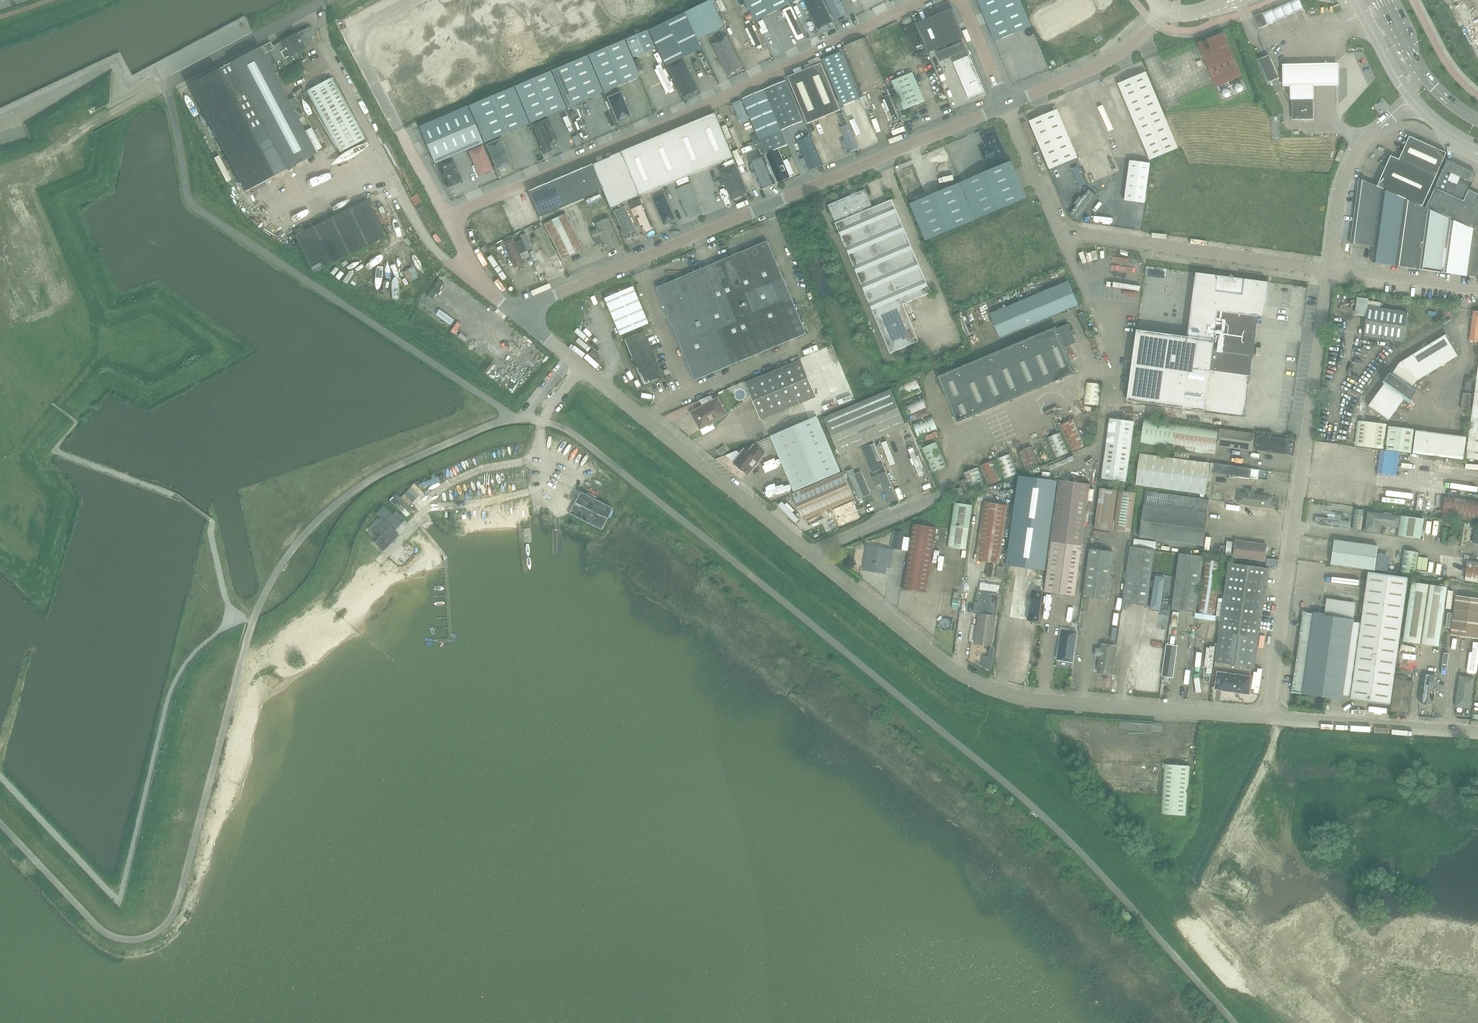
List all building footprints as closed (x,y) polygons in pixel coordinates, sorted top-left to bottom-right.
[(697,39),(724,26),(723,26),(710,0),(709,0),(684,13),(697,39)] [(724,26),(728,35),(755,21),(745,0),(711,0),(724,26)] [(756,21),(791,4),(789,0),(745,0),(756,21)] [(801,1),(815,29),(832,20),(822,0),(803,0),(801,1)] [(835,21),(840,19),(831,0),(825,0),(835,21)] [(995,41),(1031,26),(1020,0),(978,0),(995,41)] [(1280,5),(1285,17),(1301,10),(1297,0),(1293,0),(1280,5)] [(789,8),(782,12),(796,41),(804,38),(789,8)] [(916,24),(928,53),(965,38),(952,8),(916,24)] [(648,30),(666,66),(701,49),(683,13),(684,13),(648,30)] [(1267,25),(1262,13),(1254,16),(1259,28),(1267,25)] [(1093,37),(1097,36),(1092,23),(1088,25),(1093,37)] [(755,26),(748,30),(759,55),(767,52),(755,26)] [(312,29),(309,28),(296,35),(296,34),(272,47),(278,58),(280,57),(283,56),(285,58),(310,45),(307,40),(314,36),(314,32),(312,29)] [(624,39),(624,40),(625,39),(633,58),(654,48),(647,31),(648,30),(624,39)] [(1199,45),(1216,85),(1241,75),(1224,34),(1199,45)] [(742,66),(727,36),(710,45),(725,75),(742,66)] [(878,66),(865,38),(842,47),(861,94),(885,84),(878,66)] [(639,77),(623,40),(588,55),(589,56),(592,63),(604,91),(639,77)] [(282,62),(280,57),(278,58),(272,47),(270,42),(260,48),(260,47),(189,85),(245,192),(315,154),(311,144),(314,143),(305,125),(302,127),(297,118),(303,115),(294,98),(288,101),(268,65),(274,62),(276,65),(282,62)] [(940,56),(944,65),(968,55),(964,46),(940,56)] [(1051,47),(1040,51),(1044,61),(1055,58),(1051,47)] [(841,52),(823,60),(834,86),(838,96),(842,106),(860,98),(841,52)] [(552,71),(567,108),(602,93),(587,56),(588,56),(587,55),(586,56),(551,71),(552,71)] [(969,55),(953,62),(958,75),(964,72),(964,73),(968,83),(968,84),(963,86),(968,98),(985,92),(969,55)] [(1269,55),(1267,56),(1265,57),(1259,60),(1269,83),(1275,80),(1279,78),(1269,55)] [(681,59),(669,65),(683,95),(696,89),(681,59)] [(788,76),(808,124),(841,110),(821,62),(788,76)] [(281,73),(287,84),(306,74),(300,63),(281,73)] [(1340,65),(1284,66),(1285,88),(1292,88),(1292,101),(1316,101),(1316,88),(1341,87),(1340,65)] [(515,86),(522,104),(530,123),(565,108),(550,71),(515,86)] [(655,72),(642,78),(654,108),(668,102),(655,72)] [(1118,84),(1150,160),(1178,148),(1146,72),(1118,84)] [(892,81),(900,100),(904,110),(925,101),(913,73),(892,81)] [(307,91),(339,152),(366,138),(333,77),(307,91)] [(743,99),(756,130),(766,154),(788,145),(782,130),(803,121),(785,81),(743,99)] [(1116,85),(1101,91),(1112,119),(1128,112),(1116,85)] [(468,106),(469,106),(484,142),(492,139),(529,124),(513,87),(514,87),(514,86),(513,87),(469,105),(468,106)] [(603,92),(566,108),(580,139),(616,124),(603,92)] [(615,92),(606,96),(616,122),(625,119),(615,92)] [(1292,98),(1292,100),(1292,120),(1314,119),(1313,98),(1292,98)] [(419,127),(434,164),(458,154),(482,143),(467,107),(419,127)] [(1029,121),(1050,169),(1078,158),(1057,110),(1029,121)] [(734,157),(715,113),(692,123),(711,167),(734,157)] [(532,123),(544,153),(550,150),(548,145),(557,141),(546,117),(532,123)] [(838,127),(849,151),(859,147),(848,122),(838,127)] [(493,139),(506,170),(543,155),(530,123),(528,124),(493,139)] [(688,176),(711,167),(692,123),(670,132),(688,176)] [(1021,134),(1027,149),(1037,145),(1030,129),(1021,134)] [(644,143),(662,187),(688,176),(670,132),(644,143)] [(818,135),(812,137),(817,149),(823,146),(818,135)] [(197,144),(207,140),(205,136),(195,140),(197,144)] [(1446,153),(1410,136),(1399,159),(1436,176),(1446,153)] [(973,143),(977,155),(990,150),(987,139),(973,143)] [(364,159),(370,156),(361,143),(356,146),(364,159)] [(622,152),(641,196),(662,187),(644,143),(622,152)] [(765,155),(777,182),(799,173),(788,145),(766,154),(765,155)] [(1335,160),(1340,162),(1345,151),(1341,149),(1340,149),(1335,160)] [(622,152),(591,164),(602,190),(610,209),(641,196),(622,152)] [(952,155),(937,164),(941,171),(956,163),(952,155)] [(1399,159),(1391,155),(1377,186),(1422,207),(1436,176),(1399,159)] [(744,156),(727,162),(740,195),(756,189),(744,156)] [(764,156),(750,162),(761,189),(775,183),(764,156)] [(452,159),(437,165),(447,188),(462,181),(462,180),(452,159)] [(1130,160),(1125,200),(1145,203),(1150,163),(1130,160)] [(1006,163),(960,182),(976,219),(1026,198),(1011,161),(1006,163)] [(1435,189),(1426,208),(1467,228),(1477,229),(1477,194),(1470,191),(1477,175),(1447,162),(1435,189)] [(591,164),(527,191),(538,217),(602,190),(591,164)] [(913,165),(898,171),(910,197),(923,191),(920,185),(921,185),(913,165)] [(678,224),(703,214),(688,176),(662,187),(678,224)] [(1359,179),(1351,244),(1374,247),(1372,263),(1477,277),(1477,271),(1477,229),(1467,228),(1426,208),(1422,207),(1377,186),(1359,179)] [(960,182),(909,204),(925,240),(976,219),(960,182)] [(865,190),(828,205),(890,353),(918,341),(902,304),(931,292),(892,200),(873,208),(865,190)] [(538,217),(527,191),(500,203),(512,231),(539,219),(538,217)] [(295,235),(312,272),(386,235),(368,199),(295,235)] [(652,220),(654,227),(661,225),(652,200),(640,204),(647,222),(652,220)] [(470,218),(488,247),(513,234),(512,231),(500,203),(496,205),(476,213),(475,214),(473,215),(471,217),(470,218)] [(640,211),(636,213),(641,224),(646,222),(640,211)] [(544,223),(557,250),(561,259),(583,249),(566,213),(544,223)] [(593,220),(600,235),(606,250),(619,244),(607,214),(593,220)] [(741,221),(729,227),(732,231),(743,226),(741,221)] [(1228,221),(1229,235),(1239,235),(1239,227),(1234,227),(1234,221),(1228,221)] [(1258,236),(1259,225),(1244,224),(1243,235),(1258,236)] [(554,254),(542,226),(534,230),(536,235),(531,237),(535,245),(539,243),(546,257),(554,254)] [(522,240),(514,243),(512,238),(505,242),(516,268),(524,264),(522,260),(519,254),(527,251),(528,250),(532,249),(525,233),(520,235),(522,240)] [(1038,235),(1020,242),(1024,250),(1041,243),(1038,235)] [(806,333),(771,250),(767,241),(657,288),(695,380),(806,333)] [(1050,257),(1042,268),(1047,271),(1054,261),(1050,257)] [(1270,282),(1197,272),(1189,337),(1138,330),(1129,400),(1245,416),(1250,376),(1253,357),(1254,346),(1258,316),(1257,316),(1259,304),(1267,305),(1270,282)] [(552,285),(558,282),(555,277),(549,280),(552,285)] [(990,314),(1000,337),(1078,305),(1068,281),(990,314)] [(625,339),(643,331),(649,328),(632,287),(604,298),(620,335),(623,334),(625,339)] [(1364,336),(1404,342),(1408,312),(1368,306),(1364,336)] [(1473,311),(1470,340),(1477,341),(1477,312),(1473,311)] [(1065,347),(1076,342),(1068,324),(1057,329),(1057,327),(938,377),(957,423),(1076,373),(1065,347)] [(643,331),(625,339),(623,340),(624,340),(631,357),(630,358),(630,359),(633,358),(637,367),(634,368),(636,368),(643,385),(643,386),(663,378),(663,377),(662,377),(655,360),(655,359),(654,359),(651,350),(651,349),(650,349),(643,332),(644,332),(643,331)] [(1285,343),(1286,333),(1266,332),(1266,342),(1285,343)] [(1446,334),(1402,361),(1400,361),(1393,372),(1391,371),(1382,384),(1383,385),(1368,406),(1388,421),(1403,399),(1408,403),(1417,390),(1412,386),(1416,380),(1458,354),(1446,334)] [(1303,367),(1311,368),(1312,351),(1304,351),(1303,367)] [(801,359),(773,371),(789,408),(816,397),(801,359)] [(789,408),(773,371),(746,383),(761,420),(789,408)] [(1466,459),(1477,461),(1477,371),(1466,459)] [(909,389),(930,385),(928,378),(907,382),(909,389)] [(891,390),(857,404),(873,441),(906,427),(891,390)] [(918,410),(936,402),(933,394),(914,403),(918,410)] [(691,413),(695,421),(700,430),(707,425),(709,427),(713,424),(713,422),(727,414),(718,398),(713,400),(711,396),(700,400),(703,406),(691,413)] [(839,398),(825,404),(828,410),(841,405),(839,398)] [(873,441),(857,404),(824,418),(840,455),(873,441)] [(930,404),(928,411),(936,413),(938,406),(930,404)] [(926,429),(946,423),(943,413),(923,418),(926,429)] [(1074,436),(1082,433),(1081,431),(1087,429),(1082,415),(1068,420),(1074,436)] [(771,436),(794,492),(841,472),(817,416),(771,436)] [(1141,444),(1215,454),(1219,429),(1145,418),(1141,444)] [(1101,479),(1127,482),(1135,422),(1110,419),(1101,479)] [(1358,420),(1353,419),(1349,444),(1462,459),(1466,434),(1461,433),(1459,433),(1450,432),(1440,431),(1440,430),(1439,430),(1437,430),(1429,429),(1429,430),(1419,428),(1420,428),(1409,426),(1409,427),(1399,426),(1399,425),(1398,425),(1396,425),(1371,422),(1369,421),(1368,421),(1368,422),(1358,420)] [(1256,432),(1220,427),(1218,446),(1254,451),(1256,432)] [(1064,453),(1075,448),(1066,429),(1056,433),(1064,453)] [(1258,435),(1256,450),(1284,454),(1286,439),(1258,435)] [(940,465),(953,460),(943,438),(930,443),(940,465)] [(1033,462),(1046,458),(1040,441),(1027,446),(1033,462)] [(924,443),(918,445),(927,473),(933,471),(924,443)] [(744,471),(749,474),(759,462),(765,454),(754,445),(748,453),(744,449),(734,462),(738,466),(737,468),(743,472),(744,471)] [(1012,473),(1023,469),(1017,450),(1006,453),(1012,473)] [(1389,450),(1387,459),(1399,461),(1401,452),(1389,450)] [(874,459),(884,483),(892,480),(885,464),(889,463),(887,458),(883,460),(882,455),(874,459)] [(1001,456),(989,460),(995,479),(1008,474),(1001,456)] [(1136,485),(1205,494),(1209,467),(1140,457),(1136,485)] [(1477,521),(1477,465),(1447,461),(1440,516),(1477,521)] [(976,477),(991,472),(987,462),(972,467),(976,477)] [(1259,469),(1214,463),(1213,472),(1257,479),(1259,469)] [(846,472),(858,498),(871,493),(862,473),(862,472),(855,474),(853,469),(846,472)] [(793,494),(804,520),(854,499),(843,473),(793,494)] [(1019,475),(1006,565),(1045,571),(1057,481),(1019,475)] [(931,486),(941,482),(939,478),(930,481),(931,486)] [(1045,592),(1056,593),(1075,596),(1090,485),(1060,480),(1045,592)] [(1385,483),(1384,494),(1424,500),(1426,489),(1385,483)] [(425,495),(434,491),(431,485),(422,489),(425,495)] [(1095,528),(1131,533),(1136,493),(1100,488),(1095,528)] [(1239,491),(1238,503),(1272,508),(1273,496),(1255,493),(1255,489),(1247,488),(1246,492),(1239,491)] [(1139,536),(1203,545),(1209,500),(1146,491),(1139,536)] [(601,530),(612,508),(580,492),(569,513),(601,530)] [(873,510),(886,503),(883,497),(870,504),(873,510)] [(832,509),(840,527),(860,518),(852,500),(832,509)] [(975,560),(990,562),(999,564),(1007,505),(983,501),(975,560)] [(441,508),(447,518),(456,513),(451,503),(441,508)] [(948,547),(966,550),(972,506),(955,503),(948,547)] [(376,513),(381,518),(369,530),(378,539),(374,543),(383,552),(399,535),(394,530),(404,520),(395,510),(391,514),(383,506),(376,513)] [(1354,508),(1351,528),(1362,529),(1365,509),(1354,508)] [(1401,515),(1369,511),(1366,530),(1384,533),(1385,525),(1399,527),(1401,515)] [(1345,516),(1337,515),(1337,520),(1317,517),(1316,525),(1348,529),(1349,522),(1344,521),(1345,516)] [(1402,516),(1400,526),(1399,536),(1420,539),(1423,519),(1402,516)] [(937,527),(912,523),(901,588),(926,592),(937,527)] [(893,549),(901,550),(903,534),(895,533),(893,549)] [(1234,557),(1266,561),(1268,543),(1236,539),(1234,557)] [(1334,540),(1331,564),(1375,570),(1378,546),(1334,540)] [(1130,547),(1122,603),(1147,606),(1155,551),(1130,547)] [(890,566),(892,552),(868,548),(864,570),(885,573),(886,565),(890,566)] [(1090,550),(1084,587),(1083,597),(1107,600),(1113,553),(1090,550)] [(1419,552),(1403,550),(1402,557),(1400,572),(1415,574),(1419,552)] [(1179,554),(1173,599),(1172,609),(1196,613),(1204,558),(1179,554)] [(1197,612),(1215,615),(1222,562),(1204,559),(1197,612)] [(1477,583),(1477,562),(1468,561),(1465,581),(1477,583)] [(1229,563),(1215,662),(1254,668),(1268,568),(1229,563)] [(1353,622),(1354,619),(1306,613),(1306,612),(1303,611),(1303,613),(1304,613),(1293,692),(1292,691),(1292,692),(1343,699),(1343,696),(1351,697),(1351,699),(1390,704),(1408,577),(1368,572),(1361,623),(1353,622)] [(994,578),(993,586),(1008,587),(1009,579),(994,578)] [(1410,582),(1403,632),(1402,642),(1438,646),(1446,587),(1410,582)] [(971,628),(969,642),(991,645),(995,615),(999,593),(978,591),(972,613),(979,614),(978,622),(975,621),(974,628),(971,628)] [(1452,625),(1451,635),(1477,639),(1477,598),(1456,595),(1452,625)] [(1095,636),(1095,621),(1088,621),(1087,635),(1095,636)] [(1057,659),(1072,662),(1077,632),(1061,630),(1057,659)] [(1159,637),(1158,643),(1169,645),(1170,639),(1159,637)] [(1100,657),(1099,663),(1098,673),(1112,675),(1116,644),(1102,642),(1101,649),(1096,648),(1095,656),(1100,657)] [(999,663),(1000,652),(992,650),(990,662),(999,663)] [(1139,662),(1136,675),(1150,677),(1154,652),(1141,650),(1140,655),(1134,654),(1133,661),(1139,662)] [(1238,692),(1249,694),(1251,677),(1218,672),(1215,687),(1238,690),(1238,692)] [(1423,675),(1419,701),(1427,702),(1428,690),(1433,691),(1436,674),(1430,674),(1430,676),(1423,675)] [(1408,712),(1412,682),(1406,681),(1406,677),(1400,676),(1400,680),(1396,680),(1392,710),(1408,712)] [(1455,706),(1470,708),(1474,678),(1460,676),(1455,706)] [(1161,814),(1187,816),(1190,766),(1164,764),(1161,814)]
